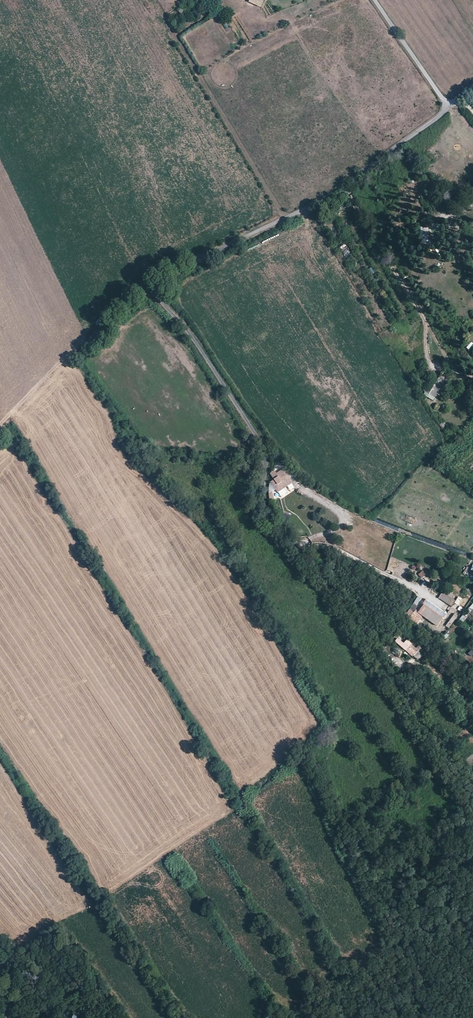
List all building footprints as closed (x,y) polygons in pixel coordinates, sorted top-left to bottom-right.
[(177,10),(181,16),(188,11),(185,6),(182,8),(181,7),(177,10)] [(323,222),(328,231),(331,229),(334,227),(329,218),(323,222)] [(344,244),(339,248),(346,257),(352,253),(344,244)] [(434,383),(431,381),(425,391),(434,396),(436,393),(439,395),(442,391),(440,390),(443,386),(444,379),(440,377),(438,378),(434,383)] [(434,396),(425,391),(424,393),(432,399),(434,396)] [(292,484),(284,471),(281,473),(277,475),(275,471),(271,474),(275,480),(271,482),(278,493),(285,488),(292,484)] [(418,574),(421,578),(426,574),(422,570),(418,574)] [(452,606),(456,600),(442,592),(438,598),(452,606)] [(461,623),(472,610),(472,604),(458,620),(461,623)] [(441,619),(423,605),(418,612),(437,625),(441,619)] [(449,628),(457,616),(454,613),(445,626),(449,628)] [(416,649),(412,644),(406,650),(413,657),(414,656),(418,651),(419,652),(422,649),(419,646),(416,649)]
